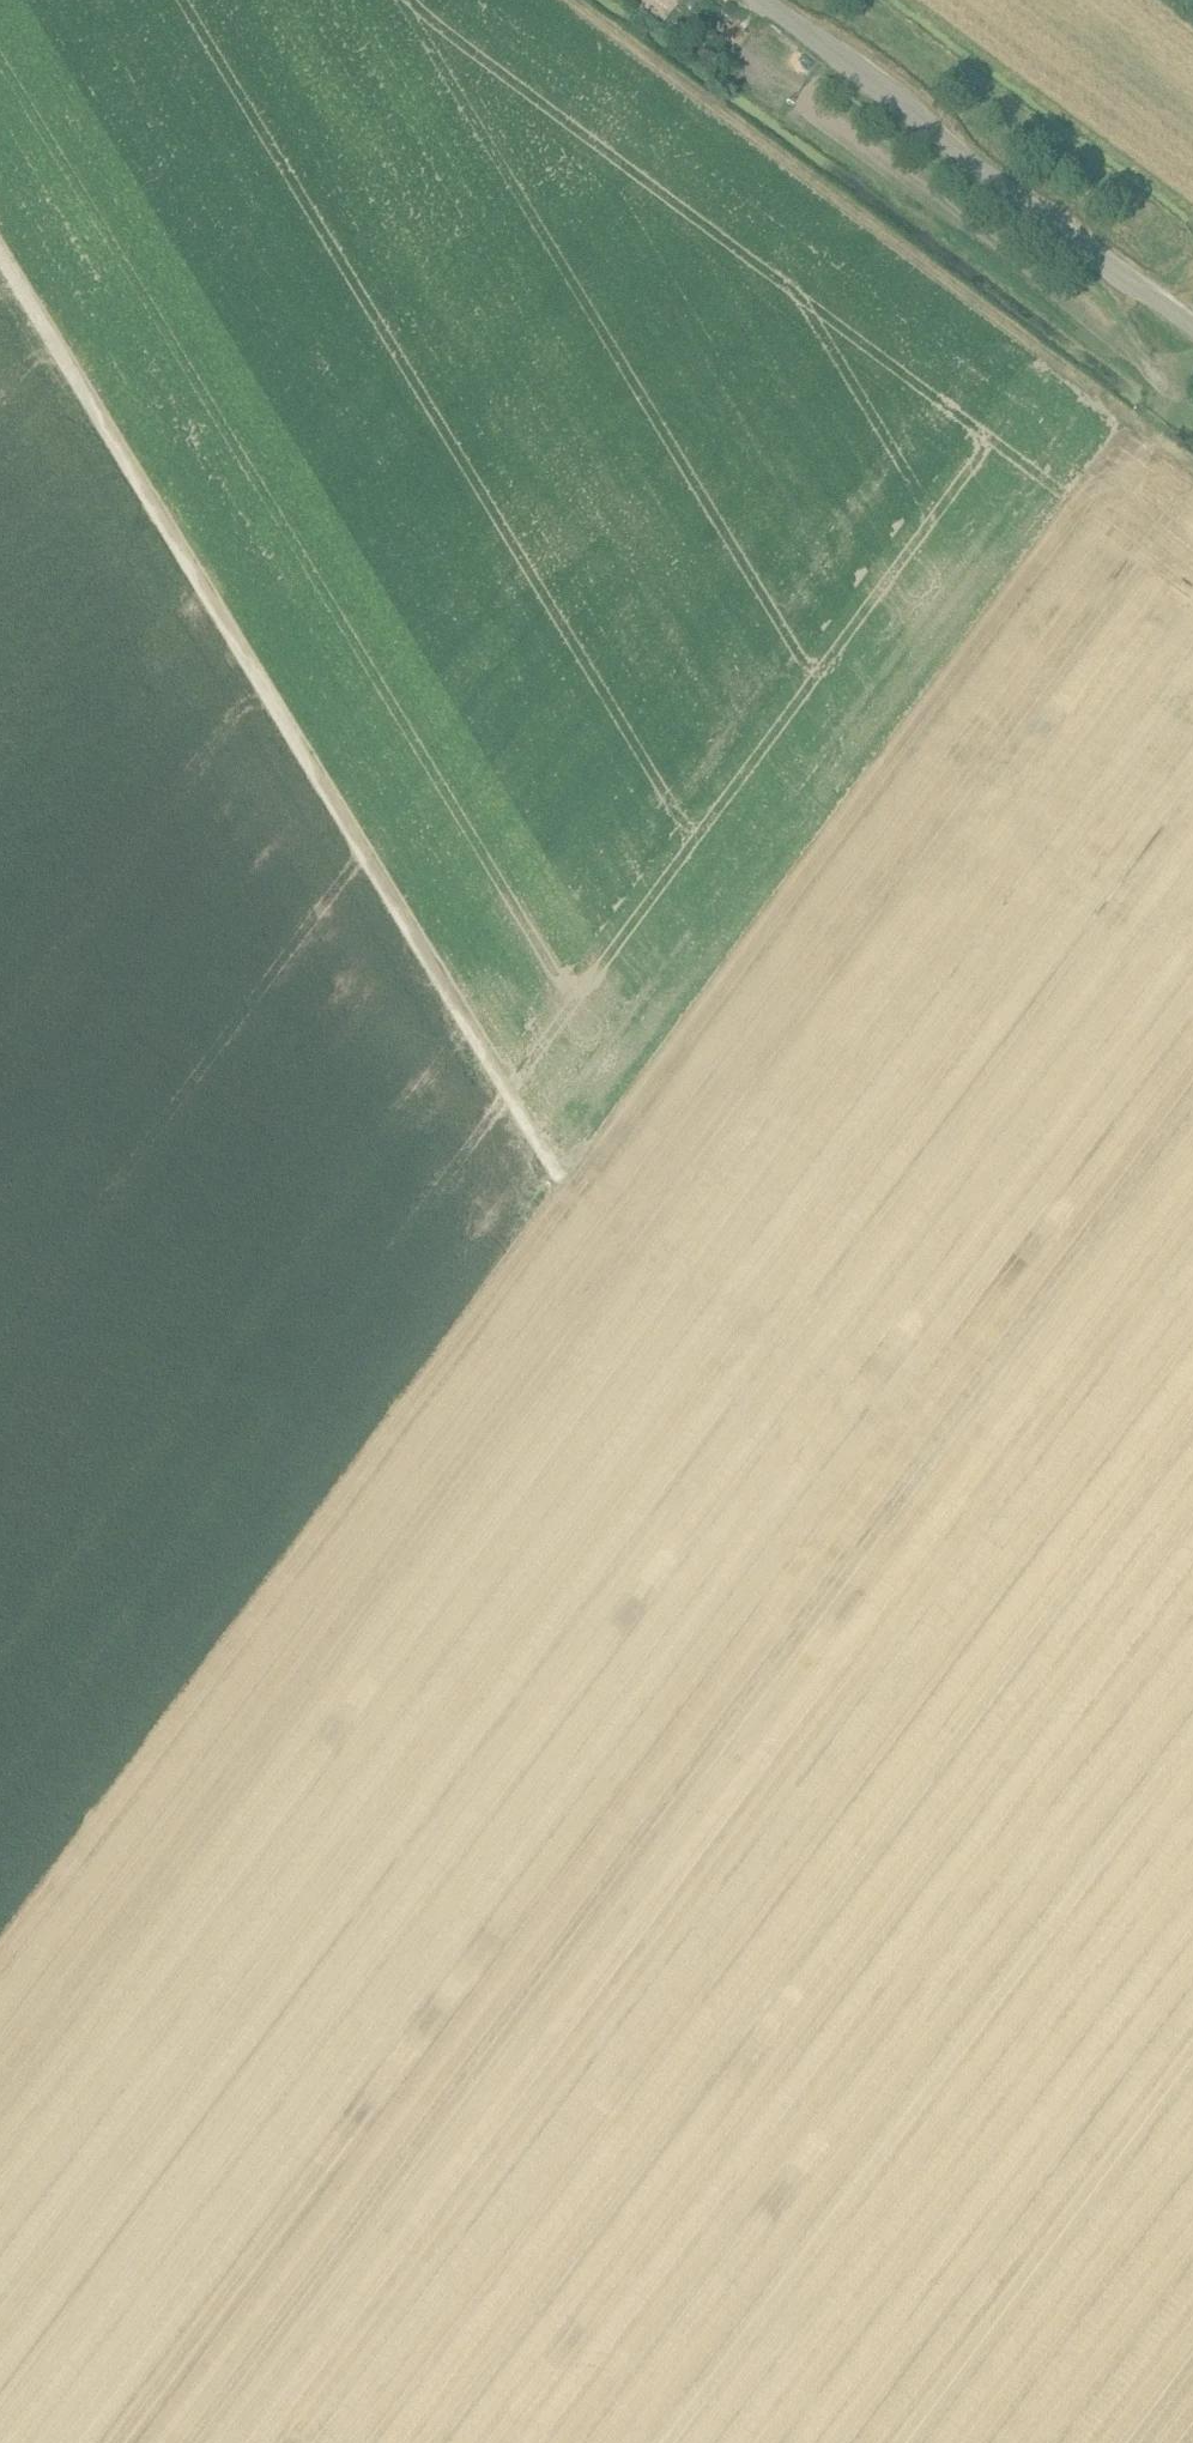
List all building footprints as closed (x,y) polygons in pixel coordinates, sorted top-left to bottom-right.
[(680,1),(713,24),(722,11),(708,0),(681,0),(680,1)]
